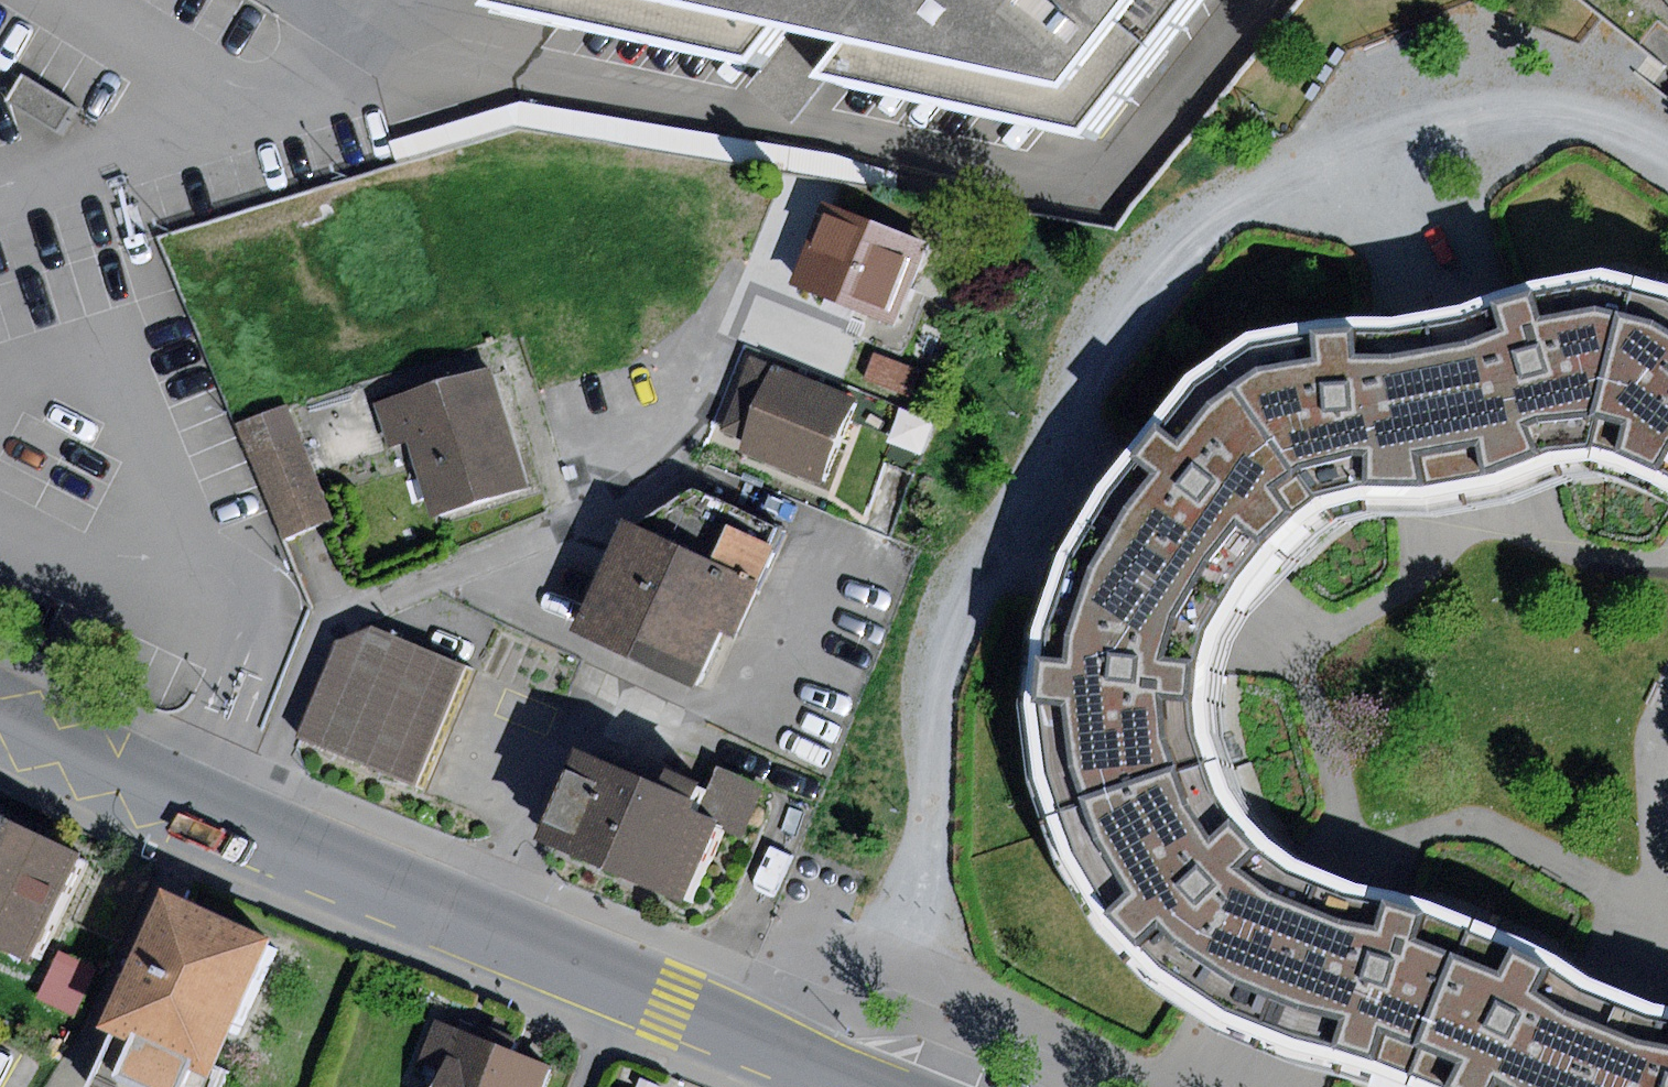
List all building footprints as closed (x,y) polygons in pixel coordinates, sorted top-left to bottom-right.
[(1117,144),(1229,0),(528,0),(514,18),(1117,144)] [(5,101),(54,131),(69,107),(20,76),(5,101)] [(824,204),(793,284),(894,323),(925,243),(824,204)] [(1450,320),(1434,322),(1461,479),(1477,476),(1491,474),(1544,452),(1587,446),(1628,289),(1596,281),(1537,292),(1498,302),(1468,318),(1450,320)] [(1628,289),(1587,446),(1622,452),(1667,473),(1667,299),(1628,289)] [(1254,344),(1225,364),(1313,497),(1363,484),(1418,489),(1461,479),(1434,322),(1395,330),(1363,330),(1310,334),(1254,344)] [(859,397),(750,353),(718,434),(740,442),(736,452),(823,486),(859,397)] [(874,354),(865,377),(910,395),(919,372),(874,354)] [(494,364),(374,403),(388,446),(407,440),(432,516),(533,483),(494,364)] [(1097,516),(1093,521),(1222,598),(1227,592),(1259,547),(1290,515),(1313,497),(1225,364),(1202,383),(1164,424),(1137,459),(1097,516)] [(287,405),(237,425),(283,538),(332,518),(287,405)] [(697,488),(632,523),(761,580),(785,527),(697,488)] [(632,523),(620,518),(570,633),(692,686),(718,627),(736,635),(761,580),(632,523)] [(1203,626),(1222,598),(1093,521),(1073,558),(1048,635),(1038,702),(1050,771),(1062,810),(1201,767),(1191,728),(1189,698),(1194,663),(1203,626)] [(425,787),(475,668),(372,625),(338,641),(299,735),(425,787)] [(572,750),(535,839),(683,899),(715,820),(697,812),(701,802),(572,750)] [(717,766),(701,802),(697,812),(715,820),(745,833),(765,786),(717,766)] [(1261,1024),(1318,883),(1285,871),(1255,849),(1228,825),(1210,797),(1201,767),(1062,810),(1076,856),(1109,911),(1142,947),(1161,967),(1222,1007),(1261,1024)] [(91,862),(0,817),(0,946),(39,965),(91,862)] [(1409,1072),(1470,930),(1425,915),(1382,905),(1338,892),(1318,883),(1261,1024),(1283,1032),(1297,1038),(1338,1049),(1378,1059),(1409,1072)] [(219,1085),(279,949),(179,905),(119,1041),(219,1085)] [(1617,1003),(1578,989),(1548,967),(1514,951),(1470,930),(1409,1072),(1445,1086),(1580,1086),(1617,1003)] [(82,1013),(103,964),(63,948),(43,997),(82,1013)] [(1647,1015),(1645,1015),(1638,1014),(1617,1003),(1580,1086),(1667,1086),(1667,1019),(1647,1015)] [(550,1061),(434,1017),(417,1063),(438,1070),(432,1086),(540,1086),(550,1061)] [(119,1041),(99,1086),(218,1086),(219,1085),(119,1041)]
